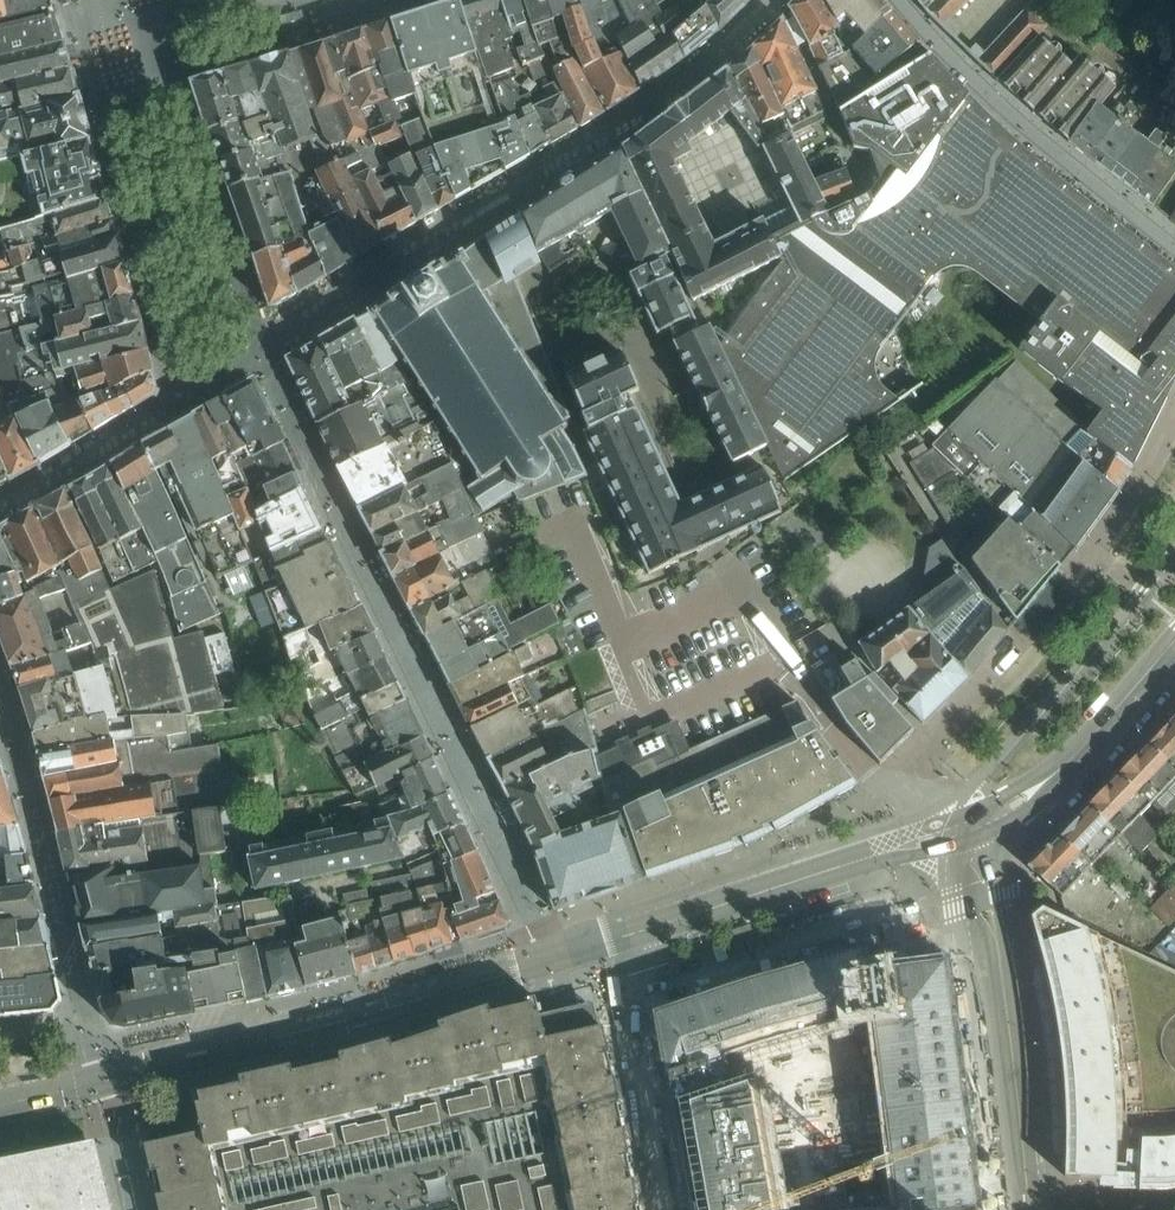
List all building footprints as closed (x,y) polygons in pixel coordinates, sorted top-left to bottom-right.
[(51,0),(4,0),(8,22),(54,11),(51,0)] [(83,14),(102,10),(100,0),(80,0),(83,14)] [(460,0),(457,0),(390,22),(412,97),(434,149),(505,121),(499,107),(500,107),(490,81),(486,82),(480,61),(481,61),(460,0)] [(528,65),(524,67),(506,73),(481,0),(460,0),(481,61),(480,61),(486,82),(490,81),(500,107),(499,107),(505,121),(516,116),(525,112),(526,115),(533,112),(527,99),(538,93),(528,65)] [(500,0),(481,0),(506,73),(524,67),(512,37),(500,0)] [(523,0),(500,0),(512,37),(524,67),(528,65),(544,58),(538,48),(537,48),(532,29),(523,0)] [(545,0),(523,0),(532,29),(537,48),(538,48),(553,42),(559,59),(551,62),(551,65),(553,69),(557,67),(573,60),(565,36),(559,39),(555,32),(545,0)] [(570,0),(545,0),(555,32),(559,39),(565,36),(569,34),(574,49),(584,70),(597,65),(597,63),(601,61),(597,50),(579,10),(574,11),(570,0)] [(600,0),(570,0),(574,11),(579,10),(597,50),(614,42),(620,54),(622,52),(616,38),(600,0)] [(616,38),(637,24),(624,0),(600,0),(616,38)] [(637,24),(616,38),(622,52),(629,65),(670,35),(684,24),(675,10),(687,4),(685,0),(624,0),(637,24)] [(687,4),(675,10),(684,24),(685,24),(705,9),(701,0),(685,0),(687,4)] [(703,4),(705,9),(718,31),(750,0),(709,0),(703,4)] [(832,32),(839,26),(823,0),(797,0),(792,6),(795,12),(810,46),(816,62),(840,52),(832,32)] [(881,0),(823,0),(839,26),(843,22),(840,19),(844,13),(858,30),(847,39),(851,49),(891,12),(881,0)] [(923,8),(925,10),(935,0),(916,0),(923,8)] [(968,0),(935,0),(925,10),(949,35),(957,27),(948,19),(968,0)] [(1048,27),(1047,26),(1027,8),(985,55),(977,46),(969,54),(998,81),(1048,27)] [(718,31),(705,9),(685,24),(699,46),(718,31)] [(877,76),(918,44),(920,43),(892,13),(854,48),(853,49),(877,76)] [(56,16),(0,29),(0,60),(64,44),(56,16)] [(1091,49),(1055,18),(1047,26),(1048,27),(998,81),(1004,87),(1032,111),(1091,49)] [(817,92),(782,20),(752,49),(768,84),(769,85),(769,88),(768,89),(772,98),(771,99),(783,125),(788,137),(790,135),(826,118),(817,92)] [(412,97),(390,22),(390,21),(359,31),(394,121),(399,131),(402,129),(414,156),(434,149),(412,97)] [(699,46),(685,24),(684,24),(670,35),(684,59),(699,46)] [(394,121),(359,31),(335,39),(336,44),(367,132),(394,121)] [(684,59),(670,35),(629,65),(641,89),(684,59)] [(336,44),(335,39),(312,47),(322,82),(330,105),(350,154),(356,152),(373,145),(374,146),(378,146),(385,160),(387,159),(407,149),(399,131),(394,121),(367,132),(336,44)] [(597,65),(584,70),(607,111),(638,91),(620,54),(614,42),(597,50),(601,61),(597,63),(597,65)] [(71,70),(64,44),(0,60),(0,85),(2,85),(71,70)] [(718,345),(766,447),(785,481),(867,423),(867,422),(859,360),(879,333),(939,255),(943,254),(974,250),(1050,309),(1019,349),(1102,412),(1086,433),(1093,438),(1132,466),(1133,467),(1166,400),(1165,399),(1156,392),(1152,389),(1158,382),(1161,385),(1169,375),(1174,379),(1174,271),(988,129),(986,132),(972,122),(955,109),(956,109),(956,108),(956,107),(957,107),(957,106),(957,105),(957,104),(958,104),(958,103),(958,102),(958,101),(959,101),(959,100),(959,99),(959,98),(959,97),(960,97),(960,96),(960,95),(960,94),(960,93),(961,93),(961,92),(961,91),(962,90),(919,44),(877,76),(870,81),(869,82),(872,85),(836,103),(853,148),(871,153),(884,190),(856,201),(855,197),(853,197),(827,208),(828,211),(801,224),(792,206),(761,222),(778,258),(783,268),(771,274),(718,345)] [(322,82),(312,47),(289,55),(317,139),(323,137),(328,149),(334,147),(341,163),(357,155),(356,152),(350,154),(330,105),(322,82)] [(768,84),(752,49),(727,70),(743,99),(744,98),(760,125),(761,125),(771,144),(788,137),(783,125),(771,99),(772,98),(768,89),(769,88),(769,85),(768,84)] [(1124,77),(1091,49),(1032,111),(1053,131),(1069,143),(1096,105),(1100,107),(1119,91),(1120,92),(1137,74),(1131,69),(1124,77)] [(845,54),(819,67),(836,103),(872,85),(869,82),(870,81),(845,54)] [(317,139),(289,55),(283,57),(254,65),(280,151),(317,139)] [(604,113),(578,67),(573,60),(557,67),(559,71),(563,69),(567,75),(559,80),(581,127),(604,113)] [(254,65),(227,74),(235,99),(243,122),(252,151),(259,174),(286,167),(280,151),(254,65)] [(71,70),(2,85),(0,85),(0,114),(23,110),(23,111),(79,98),(71,70)] [(664,118),(623,149),(694,300),(696,299),(715,290),(778,258),(761,222),(713,246),(672,163),(689,153),(685,146),(692,141),(696,137),(730,112),(731,114),(730,115),(757,150),(763,150),(792,206),(801,224),(828,211),(827,208),(813,183),(790,135),(788,137),(771,144),(761,125),(760,125),(744,98),(743,99),(727,70),(685,102),(685,101),(680,105),(673,109),(669,113),(663,117),(664,118)] [(200,108),(235,99),(227,74),(197,81),(192,87),(200,108)] [(577,129),(556,84),(538,93),(527,99),(533,112),(549,144),(577,129)] [(90,140),(79,98),(23,111),(23,110),(0,114),(0,161),(90,140)] [(243,122),(235,99),(200,108),(208,132),(243,122)] [(1119,123),(1135,103),(1130,100),(1124,108),(1119,104),(1109,114),(1100,107),(1096,105),(1069,143),(1078,150),(1089,159),(1118,121),(1119,123)] [(1110,175),(1139,137),(1131,131),(1139,120),(1133,115),(1139,107),(1135,103),(1119,123),(1118,121),(1089,159),(1110,175)] [(549,144),(533,112),(526,115),(525,112),(516,116),(530,156),(546,146),(549,144)] [(530,156),(516,116),(505,121),(434,149),(437,159),(456,199),(530,156)] [(252,151),(243,122),(208,132),(220,160),(252,151)] [(1157,151),(1171,132),(1167,128),(1161,136),(1156,132),(1147,144),(1139,137),(1110,175),(1131,191),(1159,153),(1157,151)] [(1167,158),(1174,147),(1169,142),(1174,135),(1171,132),(1157,151),(1159,153),(1131,191),(1152,207),(1174,175),(1174,165),(1167,158)] [(371,168),(373,168),(388,163),(387,159),(385,160),(378,146),(374,146),(373,145),(356,152),(357,155),(341,163),(334,147),(328,149),(323,137),(317,139),(280,151),(286,167),(302,210),(316,204),(323,221),(335,217),(354,258),(382,241),(352,175),(371,168)] [(107,200),(90,140),(0,161),(0,230),(107,200)] [(435,211),(407,149),(387,159),(388,163),(399,187),(415,222),(435,211)] [(434,149),(415,156),(419,166),(438,209),(456,199),(437,159),(434,149)] [(670,255),(621,150),(593,169),(592,167),(577,177),(578,179),(575,180),(569,177),(559,183),(559,191),(519,216),(519,217),(536,255),(538,254),(550,273),(578,254),(568,236),(612,212),(640,270),(670,255)] [(259,174),(252,151),(220,160),(228,183),(259,174)] [(286,167),(259,174),(228,183),(244,232),(232,236),(240,259),(252,255),(253,257),(283,248),(311,240),(313,240),(302,210),(286,167)] [(415,222),(399,187),(383,192),(373,168),(371,168),(352,175),(382,241),(415,222)] [(845,171),(813,183),(827,208),(853,197),(855,197),(845,171)] [(112,220),(107,200),(0,230),(0,233),(7,253),(30,246),(29,245),(112,220)] [(335,217),(323,221),(313,225),(317,235),(314,236),(316,240),(311,242),(316,254),(326,276),(354,258),(335,217)] [(507,225),(495,232),(514,281),(527,273),(540,265),(536,255),(519,217),(507,225)] [(9,271),(117,237),(112,220),(29,245),(30,246),(7,253),(5,253),(9,271)] [(463,255),(459,258),(562,422),(569,417),(514,281),(495,232),(486,238),(463,255)] [(124,264),(117,237),(9,271),(10,272),(0,274),(0,299),(25,292),(124,264)] [(304,260),(316,254),(311,242),(311,240),(283,248),(253,257),(270,308),(275,304),(297,292),(287,267),(304,260)] [(9,271),(5,253),(0,254),(0,274),(10,272),(9,271)] [(326,276),(316,254),(304,260),(287,267),(297,292),(326,276)] [(680,276),(671,255),(640,270),(629,276),(656,335),(669,329),(673,338),(707,322),(696,299),(694,300),(692,301),(680,276)] [(562,422),(459,258),(458,258),(457,259),(374,312),(371,314),(375,319),(377,318),(391,339),(388,341),(390,344),(393,343),(397,349),(405,362),(403,364),(405,368),(408,366),(420,385),(417,387),(420,391),(422,390),(434,408),(432,409),(434,413),(437,412),(438,414),(435,416),(444,431),(448,429),(449,432),(446,433),(449,437),(451,435),(463,455),(461,456),(463,460),(466,458),(478,477),(475,479),(477,483),(464,491),(464,492),(476,517),(513,493),(519,502),(521,501),(582,478),(587,476),(572,448),(562,431),(568,427),(565,421),(563,423),(562,422)] [(133,297),(124,264),(25,292),(0,299),(0,329),(32,321),(33,325),(55,319),(133,297)] [(60,343),(140,323),(133,297),(55,319),(33,325),(20,329),(20,330),(27,351),(27,352),(44,347),(42,336),(58,332),(60,343)] [(397,364),(390,352),(397,349),(393,343),(390,344),(388,341),(391,339),(377,318),(375,319),(371,314),(370,314),(353,323),(377,375),(398,365),(397,364)] [(55,373),(55,372),(147,351),(140,323),(60,343),(56,343),(56,344),(44,347),(27,352),(27,351),(18,353),(19,357),(22,367),(17,368),(21,381),(55,373)] [(353,323),(336,333),(320,342),(352,408),(368,401),(385,393),(400,386),(409,382),(398,365),(377,375),(353,323)] [(766,447),(718,345),(709,326),(675,343),(675,344),(675,345),(699,394),(698,394),(699,396),(700,396),(707,411),(708,413),(732,462),(733,463),(766,447)] [(28,398),(21,381),(17,368),(22,367),(19,357),(18,353),(27,351),(20,330),(20,329),(0,334),(0,458),(8,480),(37,464),(32,451),(27,452),(9,405),(28,398)] [(352,408),(320,342),(286,359),(317,424),(352,408)] [(112,390),(122,385),(151,372),(147,351),(55,372),(55,373),(21,381),(28,398),(29,398),(44,393),(50,406),(51,405),(53,412),(77,401),(99,394),(112,390)] [(680,504),(630,395),(639,391),(620,352),(566,378),(584,416),(582,417),(588,431),(583,434),(648,575),(702,550),(701,550),(781,513),(760,467),(680,504)] [(995,378),(948,429),(983,462),(1016,493),(1074,550),(1075,551),(1076,550),(1077,551),(1118,493),(1118,492),(1065,447),(1081,429),(1084,425),(1017,360),(997,380),(995,378)] [(155,391),(151,372),(122,385),(134,407),(141,403),(153,396),(155,391)] [(134,407),(122,385),(112,390),(99,394),(114,419),(134,407)] [(435,423),(428,412),(415,419),(400,386),(385,393),(368,401),(352,408),(317,424),(338,469),(433,424),(435,423)] [(281,443),(256,389),(248,387),(222,401),(248,448),(248,449),(252,457),(253,458),(281,443)] [(114,419),(99,394),(77,401),(94,430),(114,419)] [(70,444),(53,412),(51,405),(50,406),(37,413),(29,398),(28,398),(9,405),(27,452),(32,451),(37,464),(70,444)] [(94,430),(77,401),(53,412),(70,444),(94,430)] [(248,448),(222,401),(213,406),(207,409),(232,458),(233,458),(236,467),(252,457),(248,449),(248,448)] [(232,458),(207,409),(193,418),(208,455),(240,531),(247,543),(252,560),(271,553),(264,540),(259,529),(254,514),(248,496),(247,492),(242,482),(236,467),(233,458),(232,458)] [(208,455),(193,418),(170,431),(194,485),(232,572),(244,567),(253,563),(252,560),(247,543),(240,531),(208,455)] [(445,450),(433,424),(338,469),(353,498),(445,450)] [(1074,550),(1016,493),(948,429),(932,445),(1007,516),(1005,517),(1017,528),(1018,527),(1030,541),(1032,539),(1061,566),(1074,550)] [(1131,468),(1092,439),(1093,438),(1086,433),(1081,429),(1065,447),(1118,492),(1131,468)] [(194,485),(170,431),(144,446),(145,447),(192,547),(202,542),(217,577),(232,572),(194,485)] [(248,496),(296,474),(281,443),(253,458),(252,457),(236,467),(242,482),(247,492),(248,496)] [(220,615),(192,547),(145,447),(112,466),(142,530),(157,561),(162,573),(169,599),(176,618),(175,619),(179,633),(220,615)] [(933,448),(909,464),(926,490),(931,498),(936,507),(941,515),(962,549),(971,543),(968,539),(969,539),(951,509),(945,501),(940,492),(935,484),(956,471),(933,448)] [(359,511),(452,465),(445,450),(353,498),(359,511)] [(0,458),(0,485),(8,480),(0,458)] [(464,492),(464,491),(452,465),(359,511),(372,535),(419,513),(446,501),(464,492)] [(142,530),(112,466),(91,478),(134,572),(157,561),(142,530)] [(268,506),(303,489),(296,474),(248,496),(254,514),(268,506)] [(134,572),(91,478),(71,490),(98,548),(112,583),(134,572)] [(259,529),(310,503),(303,489),(268,506),(254,514),(259,529)] [(105,579),(66,492),(36,509),(65,571),(60,574),(62,579),(75,573),(79,582),(81,580),(84,588),(90,590),(102,585),(105,579)] [(393,577),(483,532),(484,532),(483,530),(476,519),(476,517),(464,492),(446,501),(454,519),(428,531),(382,555),(393,577)] [(264,540),(316,516),(310,503),(259,529),(264,540)] [(65,571),(36,509),(2,529),(23,574),(31,593),(36,592),(38,599),(66,589),(62,579),(60,574),(65,571)] [(969,539),(968,539),(971,543),(977,554),(971,561),(991,588),(1002,602),(1016,622),(1061,566),(1032,539),(1030,541),(1018,527),(1017,528),(1005,517),(996,509),(969,539)] [(428,531),(419,513),(372,535),(382,555),(428,531)] [(271,553),(322,529),(316,516),(264,540),(271,553)] [(2,529),(0,530),(0,581),(18,575),(23,574),(2,529)] [(304,555),(329,544),(322,529),(271,553),(252,560),(253,563),(264,594),(284,586),(277,573),(306,560),(304,555)] [(498,566),(483,532),(393,577),(409,609),(410,609),(446,591),(460,584),(498,566)] [(360,609),(329,544),(304,555),(306,560),(277,573),(284,586),(264,594),(283,639),(360,609)] [(498,565),(498,566),(460,584),(468,598),(454,605),(450,596),(449,597),(446,591),(410,609),(424,638),(498,600),(512,593),(498,565)] [(157,570),(110,589),(105,579),(102,585),(90,590),(84,588),(81,580),(79,582),(75,573),(62,579),(66,589),(72,606),(82,626),(80,626),(91,645),(99,670),(74,678),(19,690),(33,732),(107,719),(107,721),(130,719),(130,718),(186,716),(225,710),(215,675),(234,669),(225,633),(205,638),(204,632),(175,639),(157,570)] [(968,679),(1007,631),(978,592),(964,571),(879,631),(860,645),(870,666),(877,673),(892,690),(923,724),(968,679)] [(23,574),(18,575),(0,581),(0,607),(31,593),(23,574)] [(556,596),(546,577),(545,575),(533,581),(533,582),(544,602),(556,596)] [(0,607),(0,637),(11,668),(21,665),(66,653),(91,645),(80,626),(82,626),(72,606),(66,589),(38,599),(36,592),(31,593),(0,607)] [(514,648),(551,629),(559,625),(550,605),(516,623),(515,623),(511,625),(498,600),(424,638),(446,681),(508,651),(509,653),(514,650),(514,648)] [(317,656),(372,634),(360,609),(283,639),(292,666),(295,665),(317,656)] [(583,653),(568,620),(559,625),(551,629),(565,659),(567,658),(567,659),(583,653)] [(508,651),(446,681),(449,686),(460,708),(524,677),(537,671),(565,659),(551,629),(514,648),(514,650),(509,653),(508,651)] [(346,677),(384,659),(375,641),(372,634),(317,656),(295,665),(292,666),(296,678),(302,691),(312,717),(340,704),(339,702),(355,693),(346,677)] [(74,678),(66,653),(21,665),(11,668),(19,690),(74,678)] [(897,701),(873,675),(866,679),(854,661),(841,669),(832,654),(810,667),(819,681),(846,725),(879,765),(913,731),(891,707),(897,701)] [(359,701),(396,685),(384,659),(346,677),(355,693),(339,702),(340,704),(312,717),(319,731),(360,712),(363,709),(359,701)] [(538,705),(526,681),(538,676),(537,671),(524,677),(460,708),(463,713),(470,729),(516,707),(519,711),(538,705)] [(369,719),(405,702),(396,685),(359,701),(363,709),(360,712),(319,731),(335,760),(356,749),(358,748),(354,739),(349,731),(369,719)] [(487,760),(578,713),(568,690),(539,706),(538,705),(519,711),(516,707),(470,729),(487,760)] [(613,690),(584,702),(586,709),(588,716),(589,715),(618,702),(613,690)] [(304,724),(298,699),(276,702),(284,730),(304,724)] [(766,836),(856,785),(838,761),(817,733),(818,732),(811,722),(808,725),(797,701),(781,709),(689,749),(676,720),(598,755),(603,775),(613,816),(623,813),(645,880),(651,878),(659,875),(668,872),(681,867),(744,846),(766,836)] [(422,737),(405,702),(369,719),(349,731),(354,739),(358,748),(356,749),(365,766),(369,763),(365,756),(375,752),(378,758),(422,737)] [(597,749),(589,715),(588,716),(586,709),(578,713),(487,760),(502,788),(550,766),(550,767),(571,756),(597,749)] [(109,736),(107,721),(107,719),(33,732),(39,754),(77,748),(79,757),(85,756),(84,747),(113,742),(125,739),(126,745),(131,744),(130,739),(157,736),(157,737),(166,737),(168,747),(169,752),(193,748),(186,716),(130,718),(130,719),(132,734),(109,736)] [(1148,745),(1174,771),(1174,717),(1148,745)] [(119,762),(139,758),(169,752),(168,747),(166,737),(157,737),(157,736),(130,739),(131,744),(126,745),(125,739),(113,742),(84,747),(85,756),(79,757),(77,748),(39,754),(45,778),(119,762)] [(416,767),(432,759),(424,742),(422,737),(378,758),(375,752),(365,756),(369,763),(365,766),(356,749),(335,760),(352,791),(354,796),(376,787),(379,794),(400,785),(420,776),(416,767)] [(218,743),(193,748),(169,752),(139,758),(142,784),(200,778),(222,774),(218,743)] [(1148,745),(1138,756),(1136,755),(1117,775),(1118,775),(1117,776),(1149,806),(1174,779),(1174,771),(1148,745)] [(561,802),(594,786),(591,781),(603,775),(598,755),(597,749),(571,756),(550,767),(550,766),(502,788),(532,845),(560,835),(559,835),(551,819),(565,812),(561,802)] [(139,758),(119,762),(45,778),(50,801),(124,788),(142,784),(139,758)] [(411,811),(449,794),(432,759),(416,767),(420,776),(400,785),(379,794),(376,787),(354,796),(357,804),(358,809),(361,818),(363,824),(374,821),(387,819),(387,817),(411,811)] [(1,769),(0,769),(0,796),(9,795),(1,769)] [(222,774),(200,778),(142,784),(124,788),(50,801),(58,833),(84,827),(113,823),(205,810),(218,809),(241,806),(234,771),(222,774)] [(1138,817),(1149,806),(1117,776),(1107,786),(1088,805),(1089,806),(1120,836),(1121,835),(1140,854),(1157,836),(1138,817)] [(432,837),(465,825),(450,794),(449,794),(411,811),(387,817),(387,819),(397,841),(405,859),(407,864),(434,851),(429,839),(432,837)] [(9,795),(0,796),(0,827),(18,826),(9,795)] [(361,818),(358,809),(357,804),(333,808),(337,822),(361,818)] [(1120,836),(1089,806),(1060,836),(1091,866),(1120,836)] [(225,852),(223,840),(228,839),(227,833),(222,834),(218,809),(205,810),(113,823),(114,832),(85,836),(84,827),(58,833),(69,875),(148,862),(209,855),(225,852)] [(623,813),(613,816),(560,835),(532,845),(555,911),(585,900),(585,901),(645,880),(623,813)] [(405,859),(397,841),(387,819),(374,821),(376,830),(333,839),(331,830),(306,836),(308,845),(263,854),(261,845),(248,848),(251,862),(250,863),(255,887),(254,887),(255,890),(258,889),(284,883),(284,884),(300,880),(325,874),(325,875),(329,874),(366,866),(370,865),(401,859),(405,859)] [(440,857),(409,870),(413,881),(445,874),(443,865),(478,852),(465,825),(432,837),(440,857)] [(18,826),(0,827),(0,858),(26,855),(18,826)] [(1091,866),(1060,836),(1048,848),(1047,848),(1029,867),(1061,897),(1091,866)] [(248,857),(246,848),(231,852),(236,877),(246,875),(242,859),(248,857)] [(500,901),(488,874),(478,852),(443,865),(445,874),(446,884),(448,893),(443,893),(446,903),(452,918),(500,901)] [(26,855),(0,858),(0,885),(33,882),(26,855)] [(214,891),(211,872),(209,855),(148,862),(69,875),(82,928),(214,908),(217,907),(214,891)] [(411,885),(409,875),(401,877),(403,887),(411,885)] [(403,887),(401,877),(394,878),(396,888),(403,887)] [(396,888),(394,878),(386,880),(388,890),(396,888)] [(388,890),(386,880),(378,882),(380,891),(388,890)] [(380,891),(378,882),(371,883),(373,893),(380,891)] [(452,918),(443,893),(448,893),(446,884),(416,890),(409,892),(412,899),(415,911),(421,909),(432,951),(460,942),(451,919),(452,918)] [(1174,919),(1174,888),(1172,886),(1149,909),(1167,927),(1174,919)] [(34,887),(0,891),(0,923),(10,922),(41,917),(34,887)] [(365,890),(358,892),(360,902),(368,901),(365,890)] [(360,902),(358,892),(350,893),(352,904),(360,902)] [(421,909),(415,911),(406,913),(402,899),(405,899),(406,901),(412,899),(409,892),(380,898),(382,911),(395,908),(397,916),(401,915),(412,957),(432,951),(421,909)] [(352,904),(350,893),(343,895),(345,906),(352,904)] [(306,989),(295,941),(298,940),(296,931),(290,897),(242,903),(249,949),(255,947),(256,951),(266,998),(306,989)] [(412,957),(401,915),(397,916),(395,908),(382,911),(380,898),(368,901),(360,902),(352,904),(345,906),(346,910),(350,929),(350,930),(364,927),(383,922),(386,932),(394,963),(412,957)] [(506,927),(509,920),(500,901),(452,918),(451,919),(460,942),(504,927),(506,927)] [(249,949),(242,903),(223,906),(217,907),(214,908),(216,923),(175,931),(175,935),(129,944),(128,942),(87,950),(93,974),(163,960),(188,957),(219,952),(221,957),(235,954),(234,951),(249,949)] [(356,975),(344,931),(341,919),(332,921),(328,905),(300,912),(304,929),(296,931),(298,940),(295,941),(306,989),(356,975)] [(216,923),(214,908),(82,928),(87,950),(128,942),(129,944),(175,935),(175,931),(216,923)] [(1042,909),(1031,918),(1044,966),(1038,968),(1043,988),(1047,1011),(1050,1030),(1054,1051),(1056,1074),(1057,1089),(1058,1104),(1059,1130),(1059,1152),(1065,1152),(1064,1176),(1113,1179),(1113,1188),(1138,1190),(1138,1192),(1140,1192),(1140,1190),(1166,1190),(1174,1189),(1174,971),(1042,909)] [(41,917),(10,922),(0,923),(0,951),(48,947),(41,917)] [(386,932),(383,922),(364,927),(366,939),(375,969),(394,963),(386,932)] [(366,939),(364,927),(350,930),(350,929),(344,931),(356,975),(375,969),(366,939)] [(1149,952),(1174,965),(1174,956),(1166,952),(1157,944),(1149,952)] [(48,947),(0,951),(0,983),(23,981),(22,977),(55,975),(48,947)] [(255,947),(249,949),(234,951),(235,954),(246,1002),(266,998),(256,951),(255,947)] [(657,1015),(657,1020),(659,1031),(661,1042),(665,1061),(668,1077),(669,1080),(670,1089),(671,1094),(673,1107),(674,1111),(676,1125),(677,1129),(680,1142),(680,1146),(683,1160),(683,1164),(686,1177),(687,1181),(689,1195),(690,1198),(692,1209),(972,1209),(967,1167),(941,967),(941,966),(910,970),(891,972),(883,973),(882,968),(870,970),(866,954),(866,952),(866,951),(747,985),(657,1015)] [(246,1002),(235,954),(221,957),(219,952),(188,957),(189,962),(184,962),(186,970),(158,975),(158,971),(133,974),(136,994),(100,1000),(104,1014),(126,1027),(192,1014),(192,1013),(230,1005),(246,1002)] [(189,962),(188,957),(163,960),(93,974),(100,1000),(136,994),(133,974),(158,971),(158,975),(186,970),(184,962),(189,962)] [(52,1014),(57,999),(56,978),(55,975),(22,977),(23,981),(0,983),(0,1019),(52,1014)] [(145,1132),(147,1145),(146,1145),(147,1148),(152,1171),(155,1181),(158,1195),(158,1197),(161,1209),(586,1209),(548,1037),(544,1039),(535,999),(535,997),(510,1003),(486,1009),(389,1042),(341,1055),(192,1089),(199,1120),(145,1132)] [(548,1037),(586,1209),(637,1209),(615,1091),(613,1079),(603,1035),(601,1027),(596,1028),(591,1007),(572,1011),(568,1029),(555,1034),(548,1037)] [(98,1159),(97,1155),(97,1154),(96,1154),(94,1147),(88,1143),(81,1145),(46,1152),(7,1159),(0,1160),(0,1209),(110,1209),(110,1208),(102,1175),(98,1159)]
